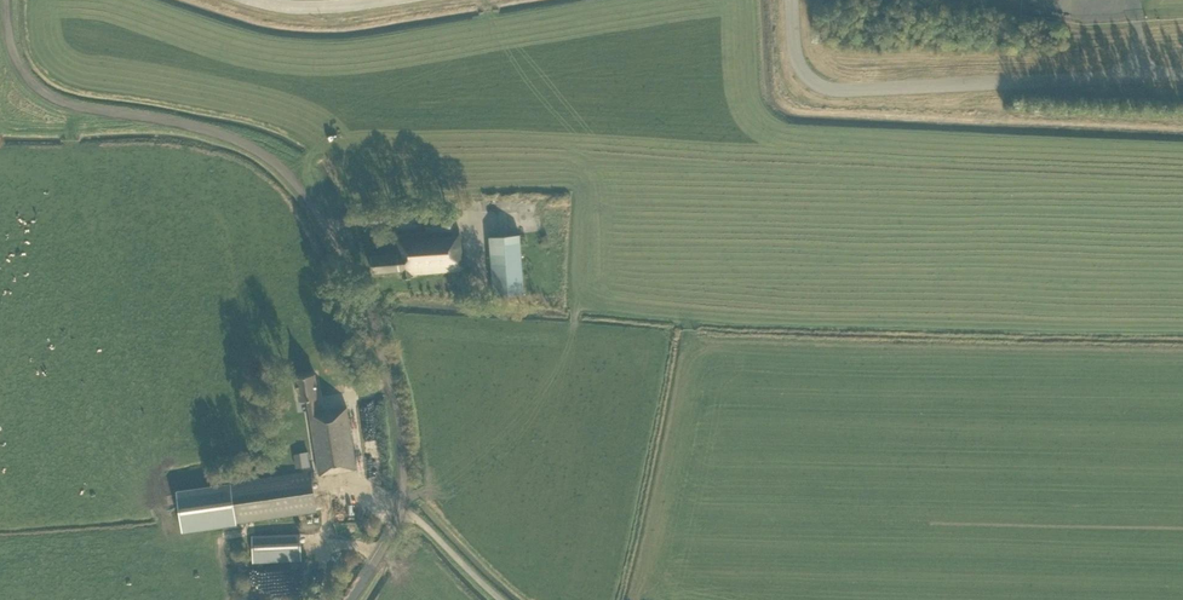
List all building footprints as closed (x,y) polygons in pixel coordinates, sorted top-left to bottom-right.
[(464,270),(461,229),(453,230),(453,219),(424,220),(425,231),(397,233),(398,253),(371,255),(372,273),(403,270),(403,279),(411,278),(411,274),(464,270)] [(490,237),(494,296),(525,293),(520,234),(490,237)] [(319,411),(317,398),(320,398),(316,373),(296,377),(300,401),(308,400),(320,475),(357,469),(347,407),(319,411)] [(311,466),(309,451),(300,452),(301,453),(294,454),(297,468),(303,467),(311,466)] [(231,523),(317,510),(311,471),(177,491),(183,532),(232,525),(231,523)] [(252,536),(253,563),(302,561),(301,534),(252,536)]
